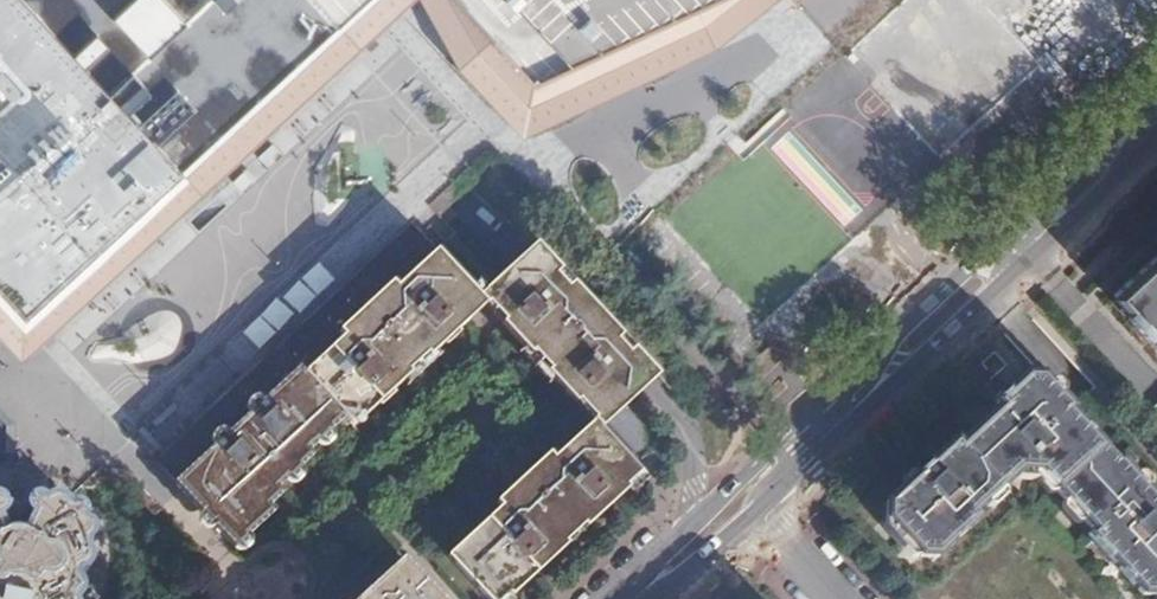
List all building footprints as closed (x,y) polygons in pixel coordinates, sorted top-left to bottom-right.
[(41,303),(327,39),(361,8),(366,13),(380,0),(0,0),(0,258),(41,303)] [(832,44),(793,2),(791,0),(717,0),(589,59),(532,85),(453,0),(380,0),(366,13),(361,8),(327,39),(460,175),(493,143),(600,259),(612,248),(832,44)] [(532,85),(589,59),(717,0),(453,0),(532,85)] [(0,505),(0,507),(1,508),(1,510),(3,510),(4,510),(3,512),(3,513),(2,515),(0,518),(0,529),(0,530),(5,527),(7,525),(9,522),(9,521),(10,519),(10,517),(10,515),(10,512),(10,510),(10,509),(10,507),(10,506),(19,507),(19,509),(18,512),(18,513),(19,514),(19,515),(19,516),(20,518),(20,519),(19,521),(25,526),(28,517),(26,516),(25,515),(25,513),(24,512),(24,511),(24,509),(24,508),(24,507),(27,502),(27,501),(28,501),(32,499),(33,499),(34,499),(35,499),(37,499),(38,499),(39,501),(40,502),(41,503),(42,503),(43,502),(46,501),(48,500),(49,499),(51,499),(54,499),(56,499),(57,499),(58,500),(60,502),(62,504),(81,487),(96,473),(128,474),(163,512),(184,494),(155,461),(411,224),(460,175),(327,39),(41,303),(0,341),(0,398),(1,398),(14,411),(23,422),(21,465),(0,464),(0,505)] [(251,537),(250,536),(276,511),(271,506),(284,494),(279,489),(314,456),(310,451),(346,418),(345,417),(354,408),(364,419),(380,404),(382,406),(396,393),(394,390),(410,375),(401,365),(420,348),(430,358),(446,343),(448,345),(459,335),(462,332),(460,329),(478,313),(486,306),(478,298),(437,253),(411,224),(155,461),(184,494),(236,550),(237,550),(238,551),(239,552),(241,552),(242,552),(243,552),(244,552),(246,551),(248,551),(249,549),(250,548),(251,546),(252,544),(252,542),(252,540),(252,539),(251,537)] [(601,414),(593,421),(594,422),(601,430),(608,423),(642,460),(660,444),(625,407),(659,377),(634,349),(635,348),(624,335),(622,337),(573,283),(574,282),(563,269),(561,271),(537,244),(532,249),(482,295),(478,298),(486,306),(489,303),(494,298),(511,316),(503,324),(519,341),(531,355),(541,346),(557,364),(548,373),(576,403),(584,396),(601,414)] [(1114,295),(1130,312),(1133,309),(1152,331),(1150,333),(1156,341),(1156,255),(1114,295)] [(1035,366),(1002,397),(995,403),(1000,407),(961,444),(957,439),(887,501),(886,519),(920,557),(938,557),(982,517),(978,512),(1020,473),(1039,473),(1093,531),(1089,535),(1145,595),(1156,596),(1156,499),(1119,459),(1118,461),(1071,411),(1074,408),(1073,407),(1035,366)] [(584,396),(576,403),(593,421),(601,414),(584,396)] [(601,430),(594,422),(585,430),(577,438),(554,459),(549,454),(497,502),(501,507),(448,556),(488,598),(500,598),(508,592),(512,597),(568,546),(563,540),(582,523),(587,528),(629,489),(625,484),(639,471),(602,430),(601,430)] [(625,484),(629,489),(633,493),(648,480),(639,471),(625,484)] [(306,593),(307,586),(307,578),(305,571),(304,569),(302,565),(297,560),(291,556),(284,553),(277,552),(270,553),(263,555),(257,559),(252,564),(247,558),(242,552),(241,552),(239,552),(238,551),(237,550),(236,550),(184,494),(163,512),(228,582),(210,598),(303,598),(306,593)] [(66,508),(62,504),(60,502),(58,500),(57,499),(56,499),(54,499),(51,499),(49,499),(48,500),(46,501),(43,502),(42,503),(41,503),(40,502),(39,501),(38,499),(37,499),(35,499),(34,499),(33,499),(32,499),(28,501),(27,501),(27,502),(24,507),(24,508),(24,509),(24,511),(24,512),(25,513),(25,515),(26,516),(28,517),(25,526),(19,521),(20,519),(20,518),(19,516),(19,515),(19,514),(18,513),(18,512),(19,509),(19,507),(10,506),(10,507),(10,509),(10,510),(10,512),(10,515),(10,517),(10,519),(9,521),(9,522),(7,525),(5,527),(0,530),(0,529),(0,598),(77,598),(77,597),(78,596),(78,595),(78,594),(78,593),(77,591),(76,587),(75,586),(75,585),(74,585),(73,584),(73,583),(72,583),(72,581),(72,580),(73,579),(73,578),(74,578),(75,577),(80,575),(81,575),(81,574),(83,573),(85,570),(86,569),(86,568),(86,567),(86,565),(86,561),(86,560),(86,558),(85,557),(83,554),(83,552),(83,551),(83,550),(84,548),(85,546),(86,545),(86,544),(89,541),(89,540),(89,539),(90,537),(90,535),(90,533),(90,532),(89,532),(89,531),(88,531),(87,530),(86,529),(85,529),(84,528),(82,527),(80,526),(80,525),(79,525),(80,524),(81,523),(81,522),(81,521),(81,520),(81,519),(81,518),(81,517),(80,515),(80,513),(78,512),(77,511),(75,510),(73,509),(72,509),(68,509),(67,508),(66,508)] [(568,546),(587,528),(582,523),(563,540),(568,546)] [(403,559),(359,598),(441,598),(403,559)]
